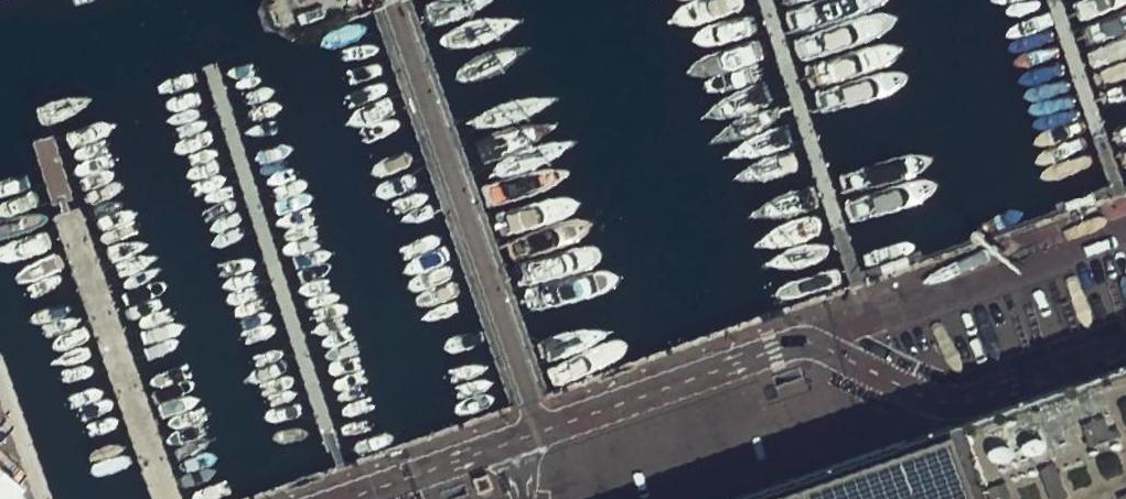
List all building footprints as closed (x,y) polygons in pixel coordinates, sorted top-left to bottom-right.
[(1125,337),(1125,248),(1099,257),(1125,337)] [(752,498),(1125,498),(1125,369),(752,498)]
